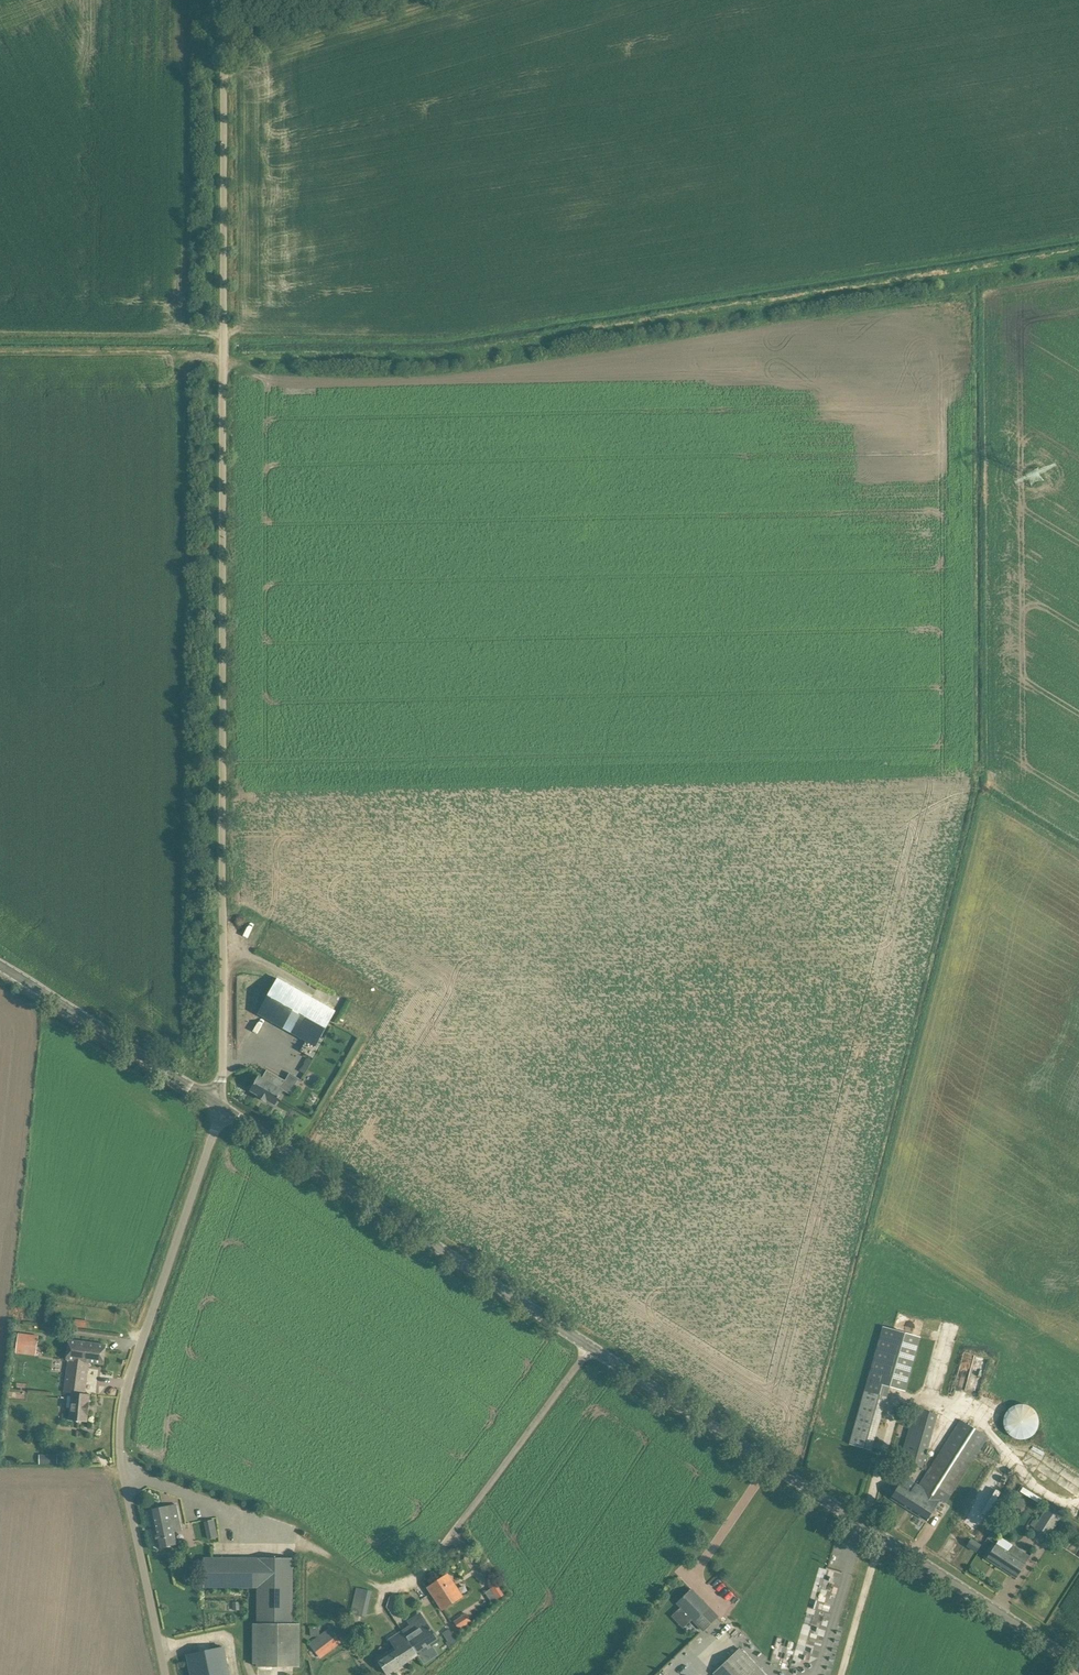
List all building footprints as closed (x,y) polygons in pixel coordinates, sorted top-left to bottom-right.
[(258,1013),(316,1046),(336,1011),(278,978),(258,1013)] [(281,1089),(286,1081),(267,1070),(262,1078),(259,1076),(251,1091),(259,1095),(258,1097),(266,1102),(267,1100),(275,1105),(284,1090),(281,1089)] [(76,1319),(75,1327),(86,1328),(87,1321),(76,1319)] [(883,1326),(864,1391),(849,1443),(871,1450),(887,1397),(890,1386),(905,1391),(920,1337),(883,1326)] [(19,1333),(17,1353),(26,1354),(27,1344),(38,1346),(39,1336),(19,1333)] [(64,1392),(72,1393),(69,1420),(76,1421),(87,1422),(88,1415),(89,1415),(90,1402),(89,1402),(90,1394),(85,1393),(89,1363),(104,1364),(106,1344),(69,1340),(66,1359),(68,1360),(64,1392)] [(1036,1437),(1035,1405),(1004,1406),(1005,1437),(1036,1437)] [(900,1461),(922,1467),(932,1432),(938,1413),(916,1406),(900,1461)] [(922,1488),(908,1509),(926,1520),(940,1499),(945,1503),(968,1466),(972,1468),(975,1464),(972,1461),(987,1436),(961,1420),(919,1486),(922,1488)] [(57,1454),(48,1454),(48,1464),(58,1464),(57,1454)] [(891,1498),(908,1509),(922,1488),(919,1486),(916,1484),(911,1491),(900,1484),(891,1498)] [(1034,1528),(1048,1537),(1064,1512),(1050,1503),(1034,1528)] [(174,1531),(182,1530),(176,1504),(150,1509),(158,1548),(177,1544),(174,1531)] [(206,1538),(217,1537),(214,1518),(203,1520),(206,1538)] [(966,1546),(976,1552),(981,1545),(971,1539),(966,1546)] [(986,1558),(1016,1578),(1022,1569),(1030,1556),(1013,1545),(1009,1552),(996,1544),(992,1549),(986,1558)] [(260,1668),(304,1668),(302,1623),(293,1624),(293,1558),(258,1557),(258,1558),(204,1558),(204,1587),(258,1587),(257,1663),(260,1663),(260,1668)] [(428,1587),(443,1610),(463,1597),(448,1573),(428,1587)] [(498,1583),(485,1593),(492,1603),(506,1592),(498,1583)] [(351,1613),(352,1614),(366,1616),(372,1591),(357,1587),(351,1613)] [(677,1603),(704,1631),(719,1618),(709,1608),(692,1589),(677,1603)] [(466,1613),(454,1621),(460,1629),(463,1627),(465,1629),(472,1623),(470,1622),(472,1621),(466,1613)] [(424,1617),(402,1631),(418,1655),(440,1641),(424,1617)] [(311,1644),(321,1657),(341,1641),(332,1628),(311,1644)] [(449,1628),(443,1632),(449,1641),(447,1642),(450,1648),(458,1641),(449,1628)] [(418,1655),(402,1631),(389,1639),(394,1648),(377,1659),(388,1674),(418,1655)] [(192,1674),(229,1674),(223,1646),(187,1654),(192,1674)] [(716,1674),(765,1674),(740,1649),(714,1673),(716,1674)]
